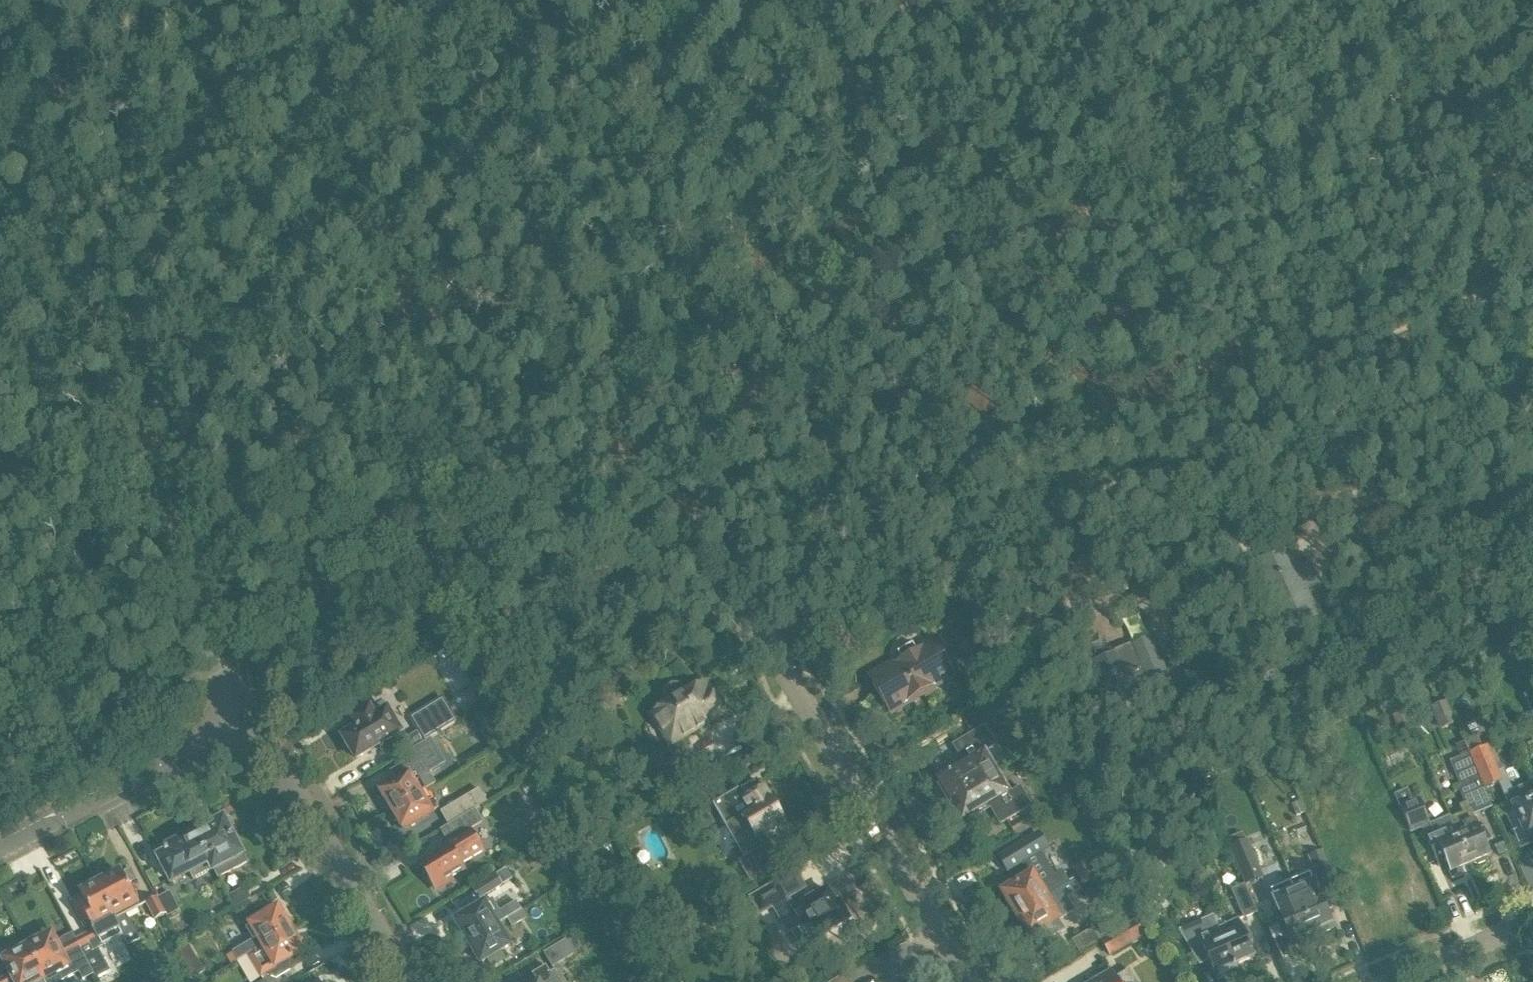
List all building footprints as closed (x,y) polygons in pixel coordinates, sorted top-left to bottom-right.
[(1532,609),(1521,629),(1530,635),(1532,630),(1532,609)] [(1118,720),(1176,696),(1151,638),(1094,663),(1118,720)] [(892,712),(953,676),(933,642),(918,651),(914,644),(898,653),(902,661),(872,679),(892,712)] [(486,697),(499,688),(492,676),(479,685),(486,697)] [(661,767),(669,781),(697,764),(683,739),(724,714),(719,706),(718,701),(714,698),(705,683),(686,694),(682,688),(678,685),(672,685),(668,688),(665,692),(665,698),(669,704),(651,714),(669,745),(667,747),(675,759),(661,767)] [(1524,695),(1532,715),(1532,691),(1524,695)] [(1446,701),(1431,707),(1437,722),(1452,716),(1446,701)] [(410,751),(455,724),(442,702),(412,720),(420,732),(405,741),(410,751)] [(376,718),(370,709),(354,719),(359,728),(343,737),(357,760),(401,733),(387,711),(376,718)] [(964,718),(970,730),(982,723),(975,712),(964,718)] [(964,763),(935,780),(937,784),(936,787),(939,792),(942,792),(948,802),(978,784),(997,772),(985,752),(995,746),(984,728),(953,746),(964,763)] [(397,783),(380,793),(384,800),(383,806),(387,814),(427,790),(434,786),(427,775),(444,765),(432,745),(416,755),(417,757),(391,773),(397,783)] [(1469,755),(1484,789),(1498,783),(1501,790),(1508,805),(1511,803),(1520,825),(1516,827),(1511,829),(1515,840),(1518,848),(1528,844),(1527,841),(1528,841),(1530,840),(1532,843),(1532,842),(1532,785),(1532,784),(1532,782),(1510,791),(1508,785),(1503,773),(1499,775),(1490,752),(1488,747),(1469,755)] [(1463,813),(1451,818),(1470,865),(1477,862),(1479,865),(1487,861),(1487,858),(1491,856),(1489,853),(1484,842),(1485,842),(1491,838),(1489,836),(1483,827),(1479,829),(1475,821),(1472,815),(1491,807),(1489,802),(1488,799),(1483,789),(1484,789),(1469,755),(1451,763),(1460,786),(1458,787),(1465,803),(1459,805),(1463,813)] [(978,784),(948,802),(955,813),(953,816),(956,821),(959,821),(961,824),(990,807),(1000,824),(1031,806),(1020,787),(1011,792),(1010,793),(997,772),(978,784)] [(761,789),(756,781),(740,790),(739,789),(722,799),(726,807),(717,812),(725,826),(731,823),(750,854),(762,847),(757,839),(764,835),(767,839),(776,834),(773,829),(783,823),(762,788),(761,789)] [(1408,789),(1395,795),(1410,833),(1422,829),(1430,825),(1431,825),(1431,824),(1420,797),(1413,800),(1408,789)] [(427,790),(387,814),(391,819),(396,819),(403,831),(435,811),(440,808),(434,799),(433,800),(427,790)] [(479,790),(441,813),(449,825),(474,811),(479,808),(487,803),(479,790)] [(1296,815),(1306,812),(1301,801),(1292,804),(1296,815)] [(452,848),(422,866),(425,871),(423,874),(427,881),(431,881),(435,888),(445,882),(465,870),(462,865),(484,852),(473,833),(471,830),(482,823),(475,811),(479,808),(474,811),(449,825),(449,826),(441,831),(447,842),(448,841),(452,848)] [(1430,825),(1422,829),(1425,837),(1429,845),(1436,863),(1441,861),(1444,859),(1448,870),(1452,879),(1462,875),(1460,869),(1470,865),(1451,818),(1449,816),(1431,824),(1431,825),(1430,825)] [(195,835),(207,859),(218,879),(247,863),(231,834),(235,832),(227,818),(195,835)] [(1036,831),(997,855),(1007,871),(1020,864),(1040,852),(1046,848),(1036,831)] [(207,859),(195,835),(165,852),(167,854),(160,858),(172,881),(189,871),(193,880),(213,869),(207,859)] [(1248,839),(1229,847),(1245,884),(1246,884),(1246,885),(1264,877),(1248,839)] [(751,882),(775,868),(762,847),(739,862),(751,882)] [(1313,870),(1318,881),(1320,885),(1333,879),(1321,851),(1307,857),(1313,870)] [(1004,882),(998,885),(1003,892),(1002,892),(1004,895),(1002,898),(1005,904),(1009,904),(1016,914),(1056,891),(1055,891),(1067,884),(1066,881),(1061,873),(1055,877),(1040,852),(1020,864),(1028,877),(1015,884),(1015,883),(1011,877),(1004,882)] [(1085,862),(1073,868),(1078,876),(1078,877),(1090,871),(1089,869),(1085,862)] [(100,885),(98,886),(120,929),(126,940),(129,946),(141,940),(130,919),(129,920),(128,921),(125,916),(141,907),(133,892),(128,884),(133,881),(136,880),(134,875),(131,870),(123,874),(123,873),(122,873),(100,885)] [(1314,882),(1318,881),(1313,870),(1289,881),(1293,890),(1311,933),(1312,932),(1314,937),(1333,929),(1331,924),(1332,924),(1326,911),(1331,909),(1325,894),(1320,896),(1316,887),(1314,882)] [(1090,871),(1078,877),(1083,886),(1095,879),(1090,871)] [(473,888),(480,899),(504,885),(496,873),(473,888)] [(1268,890),(1277,910),(1294,948),(1305,943),(1302,936),(1311,933),(1293,890),(1289,881),(1268,890)] [(785,898),(777,883),(752,898),(760,912),(775,904),(785,898)] [(1244,885),(1232,890),(1235,898),(1244,919),(1257,913),(1258,912),(1246,885),(1246,884),(1245,884),(1244,885)] [(82,895),(71,901),(85,928),(91,925),(93,928),(95,932),(77,941),(94,973),(98,979),(102,977),(111,972),(104,958),(96,943),(120,929),(98,886),(81,894),(82,895)] [(235,909),(251,899),(244,889),(228,898),(235,909)] [(170,891),(159,897),(165,909),(167,914),(166,914),(168,916),(169,916),(173,925),(185,919),(180,910),(170,891)] [(835,905),(826,891),(793,910),(783,917),(791,931),(802,925),(812,942),(848,920),(838,903),(835,905)] [(1056,891),(1016,914),(1022,926),(1021,929),(1024,934),(1028,934),(1029,937),(1030,937),(1032,940),(1041,935),(1046,932),(1049,936),(1050,939),(1065,930),(1059,920),(1059,919),(1052,907),(1060,902),(1061,901),(1056,891)] [(158,896),(146,902),(156,920),(166,914),(167,914),(165,909),(159,897),(158,896)] [(493,899),(484,905),(491,916),(496,925),(507,919),(522,910),(518,903),(517,901),(500,911),(493,899)] [(484,905),(456,922),(457,924),(456,927),(459,932),(462,932),(468,943),(497,926),(496,925),(491,916),(484,905)] [(279,908),(250,926),(258,938),(263,947),(292,930),(287,921),(287,919),(288,918),(285,914),(284,912),(281,911),(279,908)] [(522,910),(507,919),(512,927),(528,918),(522,910)] [(1213,916),(1179,930),(1195,958),(1198,957),(1205,954),(1213,973),(1216,980),(1237,972),(1238,971),(1236,965),(1235,965),(1219,928),(1214,915),(1213,916)] [(1113,934),(1101,941),(1102,942),(1110,956),(1148,934),(1139,918),(1113,934)] [(1239,920),(1219,928),(1235,965),(1236,965),(1254,957),(1252,950),(1249,943),(1254,941),(1247,926),(1242,928),(1239,920)] [(1093,928),(1072,940),(1080,953),(1100,941),(1101,943),(1102,942),(1101,941),(1113,934),(1105,921),(1093,928)] [(497,926),(468,943),(475,954),(473,956),(476,961),(479,961),(481,964),(509,947),(497,926)] [(251,954),(248,956),(249,956),(261,977),(269,973),(270,975),(271,977),(277,979),(282,976),(290,971),(291,965),(289,961),(292,959),(305,951),(304,949),(303,949),(304,947),(304,945),(301,939),(297,939),(292,930),(263,947),(258,950),(251,954)] [(72,932),(55,941),(73,975),(79,972),(83,979),(86,978),(94,973),(77,941),(72,932)] [(41,938),(26,946),(44,980),(59,972),(63,981),(73,975),(55,941),(52,936),(43,941),(41,938)] [(233,953),(227,957),(227,958),(232,966),(248,956),(251,954),(258,950),(263,947),(258,938),(233,953)] [(566,940),(545,953),(553,968),(554,967),(575,955),(575,954),(566,940)] [(0,981),(46,981),(45,980),(44,980),(26,946),(11,954),(13,957),(8,960),(6,961),(9,968),(13,975),(0,981)] [(556,971),(555,972),(551,974),(550,972),(547,966),(543,969),(533,975),(534,977),(535,978),(531,981),(529,981),(562,981),(556,971)] [(1130,969),(1114,979),(1110,972),(1106,975),(1094,981),(1138,981),(1130,969)]
